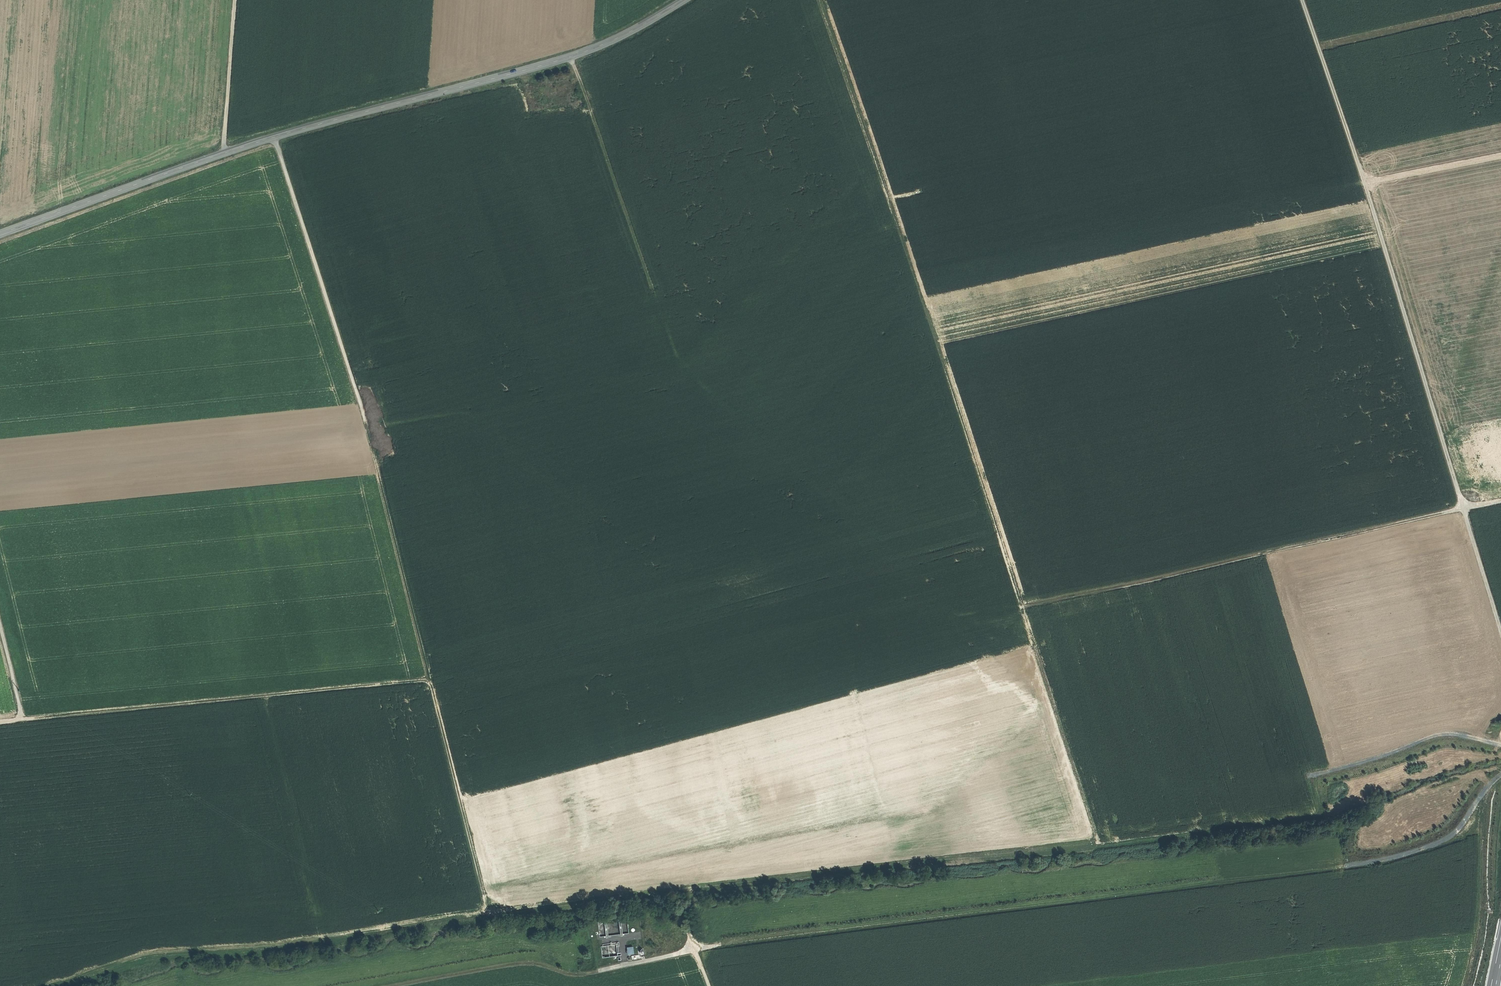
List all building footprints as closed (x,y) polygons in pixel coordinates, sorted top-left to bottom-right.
[(645,955),(648,955),(651,954),(653,952),(654,950),(654,947),(653,944),(651,942),(649,940),(646,940),(643,941),(641,943),(639,946),(639,949),(640,951),(642,954),(645,955)]
